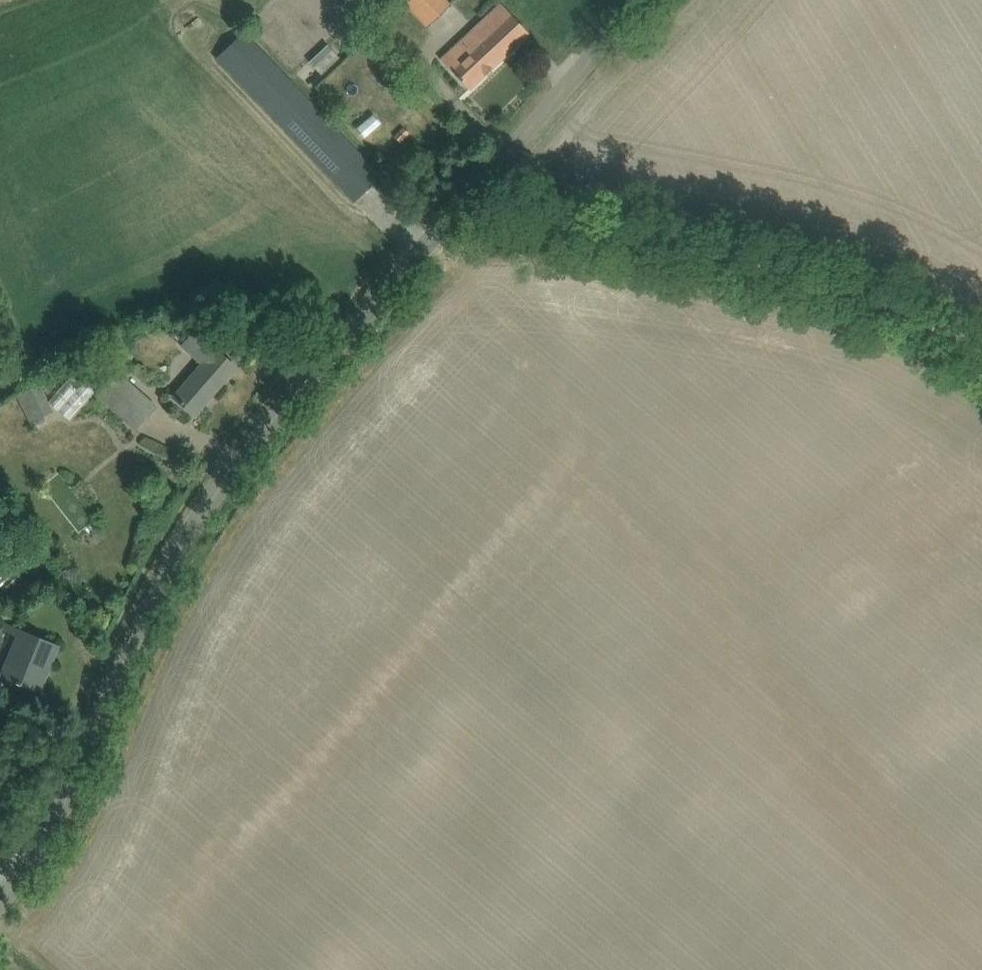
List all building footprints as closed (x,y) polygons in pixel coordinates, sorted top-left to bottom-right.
[(451,2),(449,0),(400,0),(426,27),(451,2)] [(501,3),(441,59),(469,89),(529,33),(501,3)] [(244,32),(217,58),(353,201),(380,175),(367,160),(244,32)] [(326,75),(341,56),(331,48),(316,67),(326,75)] [(373,141),(390,126),(381,116),(364,130),(373,141)] [(403,127),(394,136),(400,142),(409,133),(403,127)] [(212,395),(236,366),(215,348),(214,349),(191,329),(188,331),(180,324),(171,334),(180,341),(179,342),(202,363),(173,396),(195,415),(204,404),(202,395),(206,390),(212,395)] [(94,390),(74,372),(49,400),(68,419),(94,390)] [(136,428),(156,406),(117,372),(98,394),(121,415),(136,428)] [(17,395),(30,422),(54,411),(40,383),(17,395)] [(39,638),(5,624),(2,632),(15,637),(0,674),(20,682),(39,690),(39,689),(35,688),(45,662),(50,664),(57,646),(39,638)]
